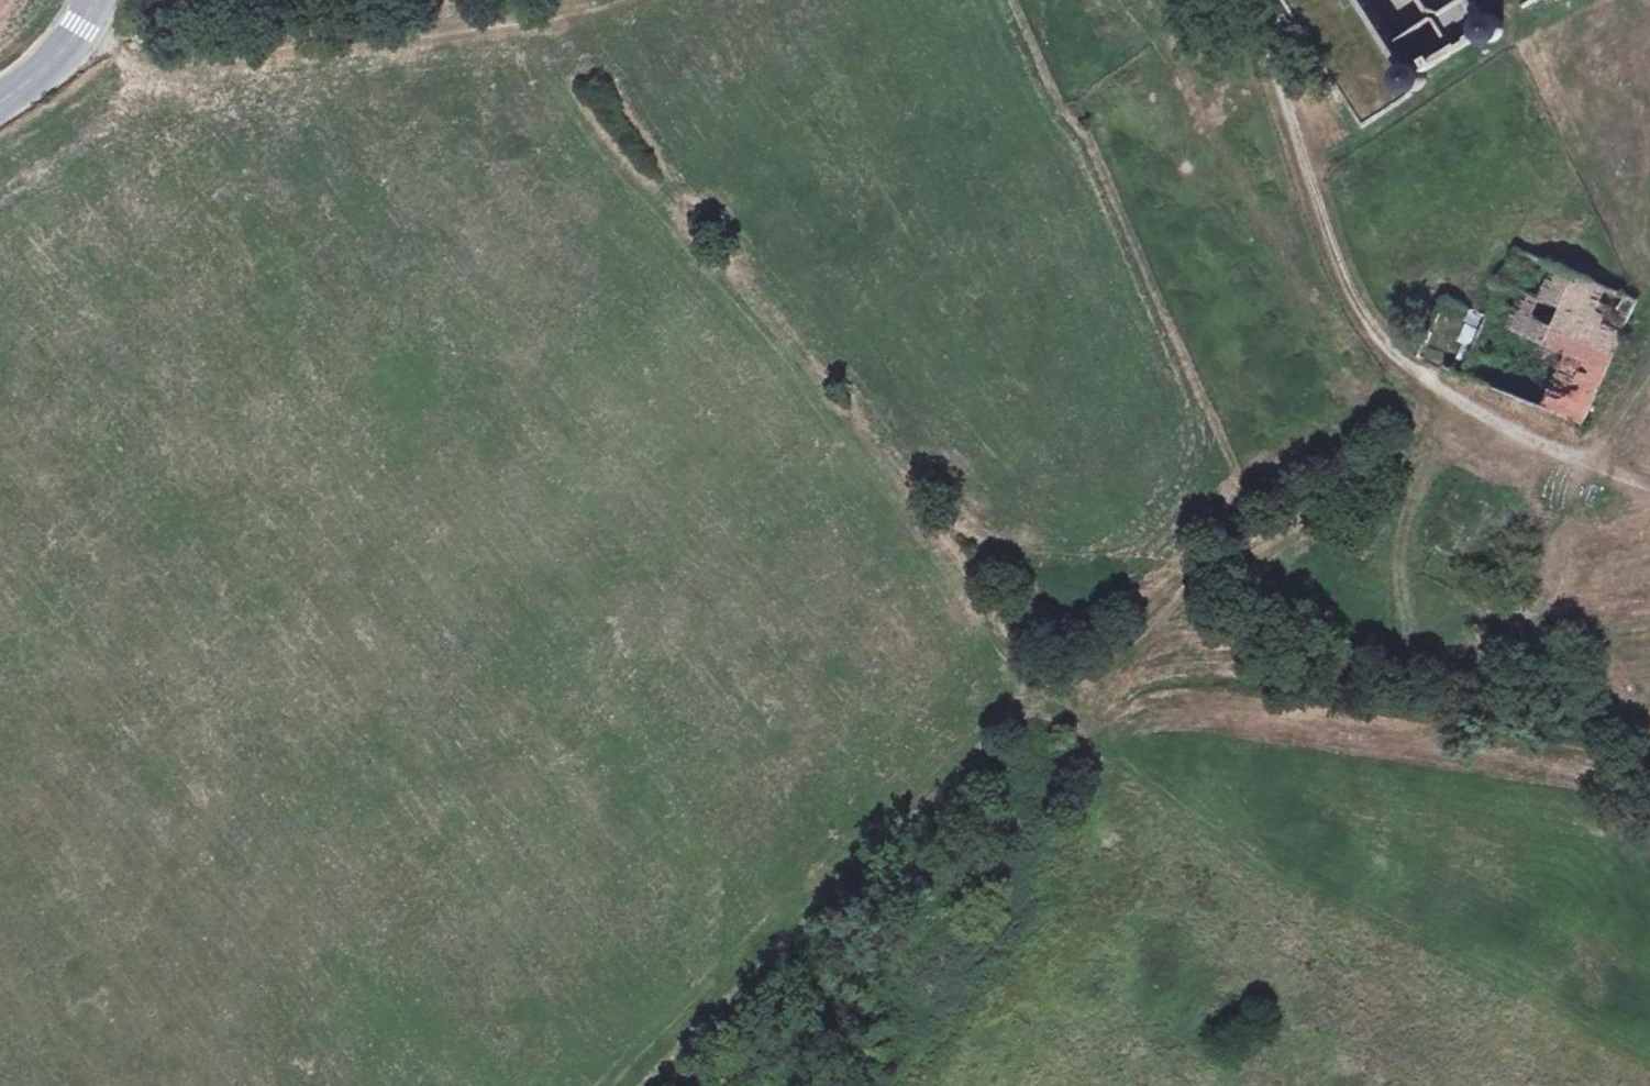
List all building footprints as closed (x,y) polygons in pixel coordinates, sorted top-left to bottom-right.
[(1403,67),(1399,73),(1398,80),(1399,86),(1405,92),(1414,93),(1419,92),(1423,89),(1426,83),(1427,78),(1426,73),(1481,40),(1485,43),(1491,44),(1495,43),(1499,41),(1503,38),(1505,33),(1506,28),(1506,25),(1502,19),(1498,16),(1492,14),(1484,16),(1474,0),(1360,0),(1403,67)] [(1537,255),(1478,382),(1585,427),(1640,300),(1571,270),(1537,255)]
